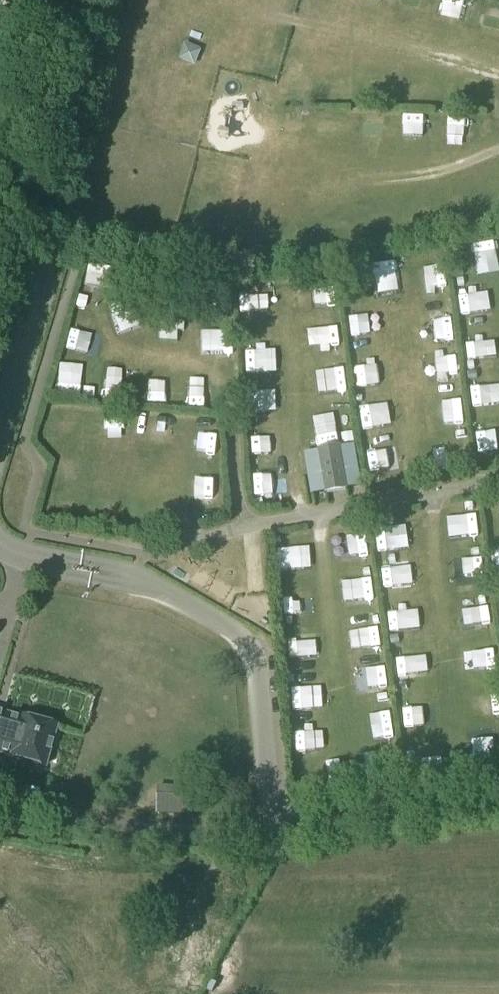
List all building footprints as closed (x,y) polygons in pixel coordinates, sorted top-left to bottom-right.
[(356,446),(304,454),(311,494),(362,486),(356,446)] [(11,752),(9,760),(44,769),(51,745),(53,742),(55,736),(54,733),(55,728),(21,719),(20,720),(0,714),(0,749),(11,752)] [(190,797),(157,795),(156,814),(189,815),(190,797)]
